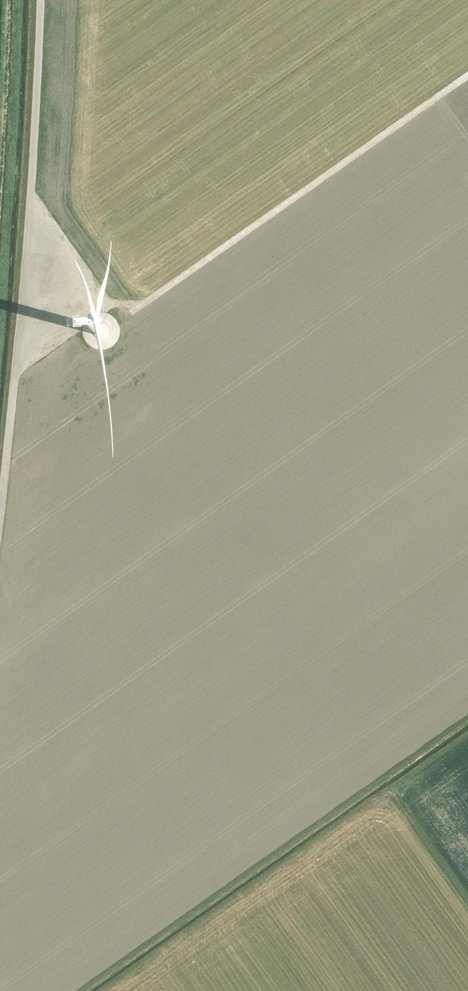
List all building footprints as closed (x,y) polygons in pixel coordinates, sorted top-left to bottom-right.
[(94,329),(93,332),(94,335),(95,338),(98,339),(101,340),(104,339),(107,338),(108,335),(109,332),(108,329),(106,326),(104,324),(101,324),(98,325),(95,327),(94,329)]
